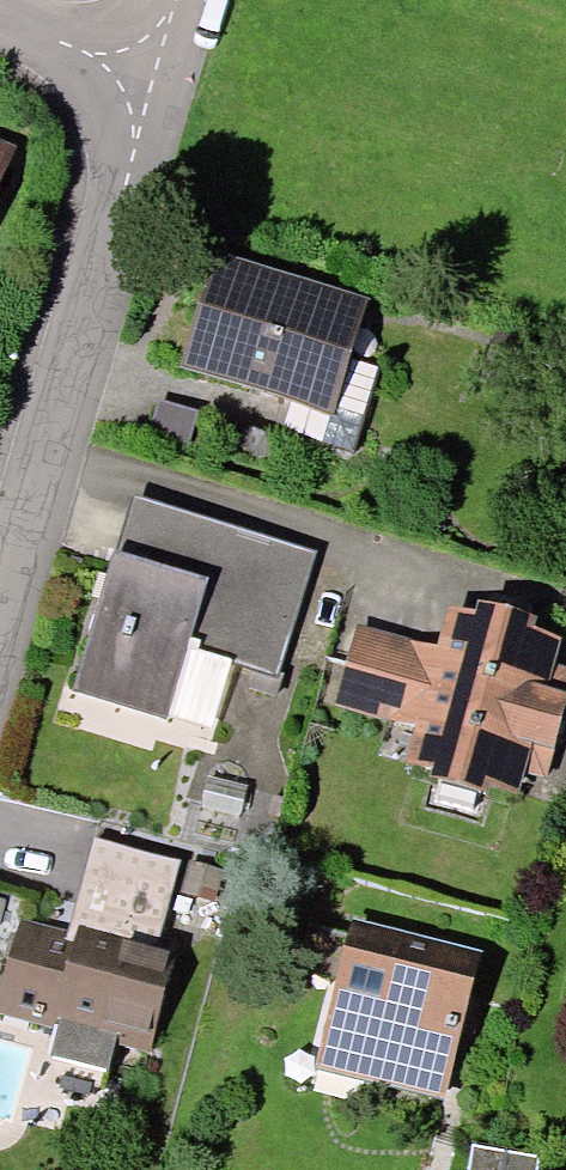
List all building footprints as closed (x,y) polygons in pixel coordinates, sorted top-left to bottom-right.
[(222,279),(192,375),(289,405),(279,439),(348,460),(373,377),(328,363),(342,315),(222,279)] [(269,681),(274,665),(304,567),(132,513),(75,697),(157,722),(181,646),(202,652),(199,660),(250,676),(245,694),(271,702),(276,684),(269,681)] [(546,654),(532,650),(519,647),(523,633),(480,621),(477,635),(450,627),(431,697),(428,696),(426,702),(429,702),(410,771),(437,779),(434,792),(437,793),(434,805),(470,815),(473,803),(476,804),(479,790),(507,798),(519,751),(550,760),(551,755),(541,752),(552,710),(562,713),(563,709),(534,701),(546,654)] [(196,815),(234,825),(242,795),(204,785),(196,815)] [(102,853),(78,943),(64,939),(63,944),(22,932),(0,1014),(0,1019),(139,1057),(167,953),(154,949),(175,872),(102,853)] [(460,1039),(468,1007),(462,1006),(471,971),(349,940),(323,1042),(369,1053),(363,1079),(439,1098),(454,1038),(460,1039)] [(535,1165),(467,1154),(465,1169),(534,1169),(535,1165)]
